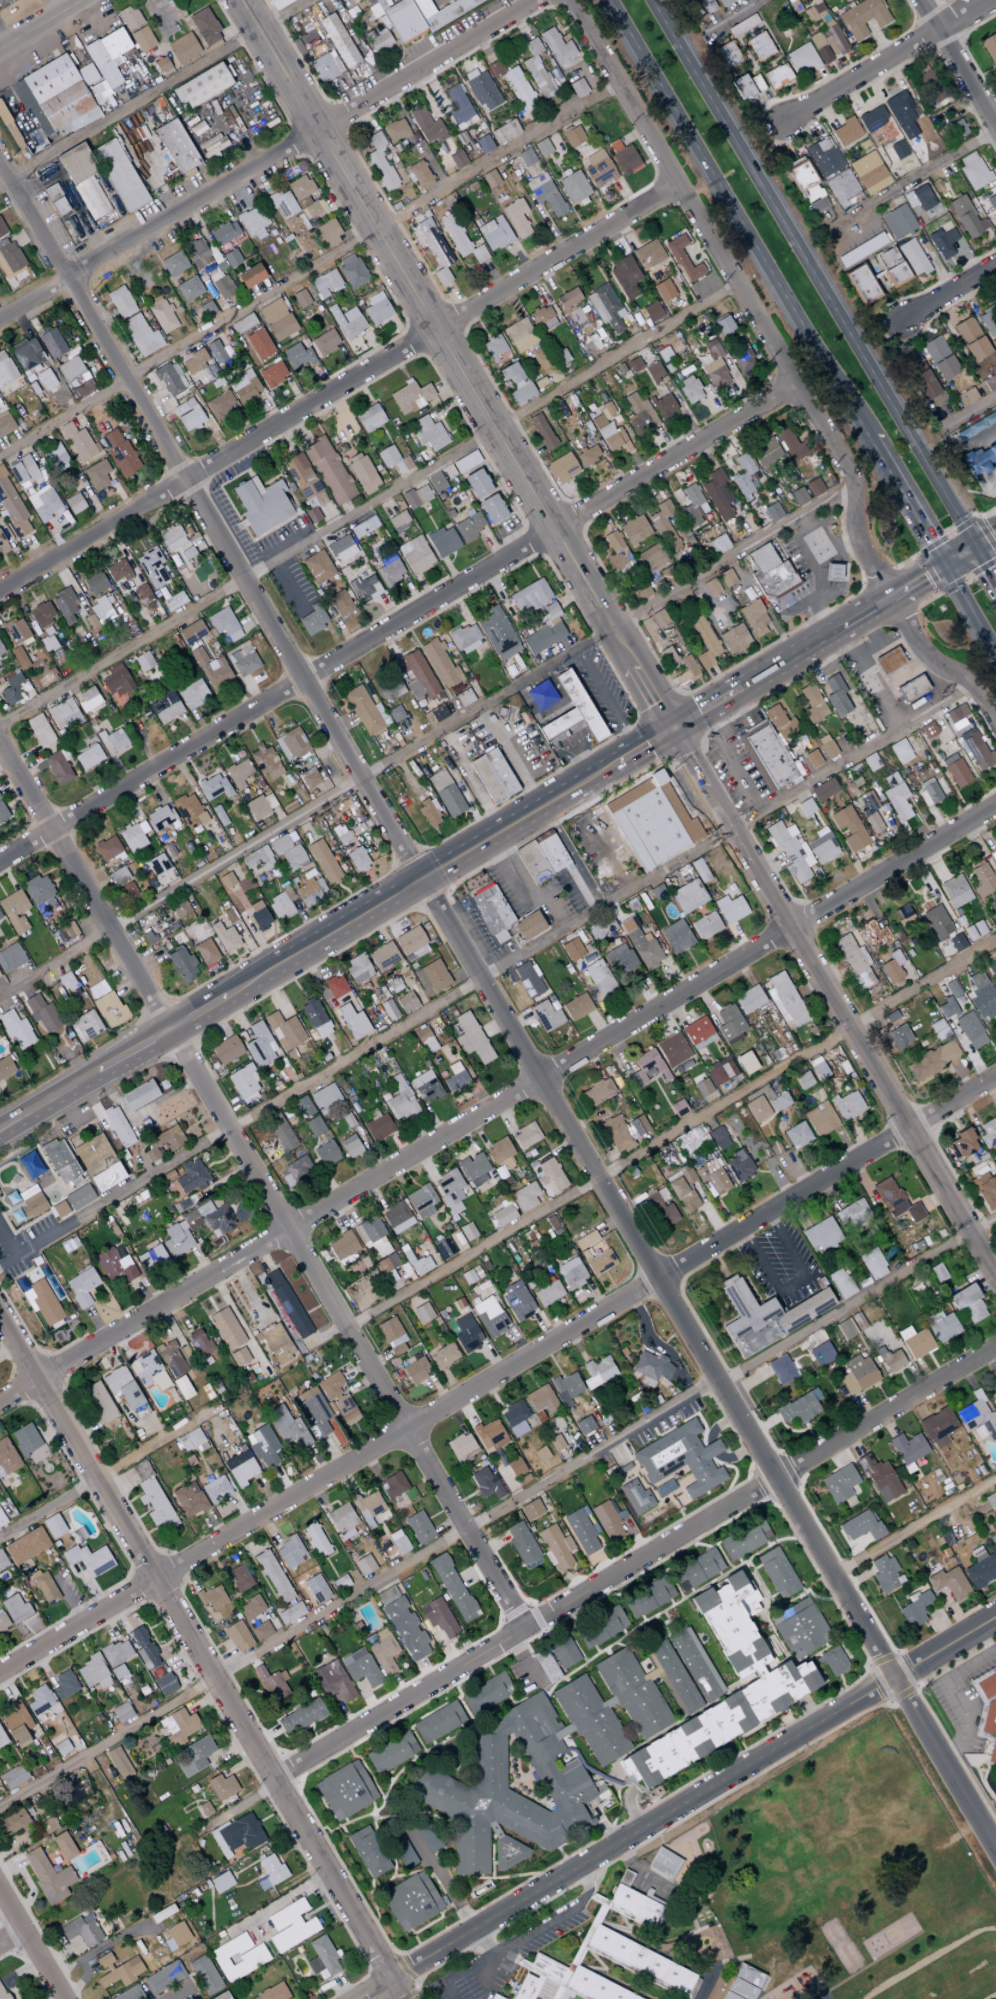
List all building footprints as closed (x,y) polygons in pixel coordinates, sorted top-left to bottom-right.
[(277,10),(271,0),(293,0),(277,10)] [(383,0),(374,0),(381,12),(387,8),(383,0)] [(394,3),(400,0),(409,0),(410,1),(422,20),(426,28),(400,44),(381,12),(387,8),(394,3)] [(410,1),(412,0),(428,0),(435,12),(422,20),(410,1)] [(435,12),(455,0),(485,0),(429,33),(426,28),(422,20),(435,12)] [(712,0),(699,0),(697,1),(705,15),(717,8),(712,0)] [(723,8),(718,0),(734,0),(723,8)] [(788,4),(794,0),(797,0),(803,11),(795,15),(794,13),(793,13),(788,4)] [(857,4),(864,0),(882,0),(884,3),(883,3),(886,8),(885,9),(892,20),(878,29),(871,18),(862,23),(869,34),(855,42),(848,30),(847,31),(844,27),(843,27),(837,16),(857,4)] [(816,14),(825,9),(821,2),(815,5),(812,7),(816,14)] [(116,12),(132,3),(136,9),(143,22),(128,31),(116,12)] [(206,47),(188,17),(205,6),(214,21),(215,20),(220,29),(216,32),(220,38),(219,38),(221,42),(209,49),(207,46),(206,47)] [(809,24),(802,11),(811,6),(812,7),(816,14),(818,19),(809,24)] [(345,68),(317,21),(332,12),(360,59),(345,68)] [(732,38),(759,24),(754,14),(727,29),(732,38)] [(849,50),(835,24),(834,25),(831,19),(821,25),(823,29),(808,37),(822,61),(823,61),(825,64),(849,50)] [(129,34),(145,25),(149,31),(156,44),(141,53),(129,34)] [(83,47),(97,39),(120,26),(132,46),(118,54),(123,61),(122,62),(123,65),(118,68),(117,65),(114,66),(123,81),(120,83),(123,87),(112,94),(109,89),(108,90),(102,78),(84,48),(83,47)] [(557,65),(543,42),(542,43),(539,38),(540,37),(539,34),(552,26),(556,33),(557,32),(560,38),(559,38),(563,44),(565,43),(564,42),(568,39),(577,53),(574,55),(574,56),(570,59),(569,58),(566,60),(566,61),(564,62),(564,61),(557,65)] [(367,41),(377,35),(376,32),(383,27),(385,30),(386,30),(393,42),(389,45),(390,47),(385,50),(384,48),(374,54),(367,41)] [(167,45),(173,41),(189,32),(201,52),(178,65),(167,45)] [(979,41),(995,73),(995,32),(979,41)] [(745,43),(761,33),(774,54),(758,63),(745,43)] [(544,100),(539,93),(538,94),(535,89),(537,88),(521,62),(531,56),(524,44),(535,37),(543,50),(536,54),(540,61),(539,62),(545,72),(547,71),(551,79),(558,91),(544,100)] [(785,54),(808,41),(822,65),(814,69),(813,70),(811,67),(797,75),(785,54)] [(714,52),(729,43),(731,46),(741,64),(726,73),(714,52)] [(326,53),(331,50),(344,70),(338,73),(326,53)] [(21,79),(20,78),(64,52),(79,80),(37,105),(21,79)] [(308,63),(310,61),(326,52),(326,53),(338,73),(338,74),(326,81),(321,84),(308,63)] [(153,62),(165,55),(171,66),(170,66),(171,68),(167,70),(166,68),(159,72),(153,62)] [(495,79),(487,65),(498,58),(506,71),(503,72),(504,73),(495,79)] [(176,86),(219,61),(233,83),(189,108),(184,99),(177,87),(176,86)] [(504,73),(503,72),(506,71),(516,65),(531,91),(533,90),(536,95),(534,96),(538,103),(523,112),(512,92),(514,91),(504,73)] [(762,76),(777,67),(777,69),(783,65),(792,80),(772,92),(762,76)] [(920,87),(934,80),(929,69),(915,76),(920,87)] [(487,111),(482,103),(479,105),(476,100),(475,101),(467,88),(468,88),(465,82),(484,70),(503,101),(487,111)] [(732,85),(746,76),(749,82),(758,76),(767,91),(750,101),(749,99),(742,103),(732,85)] [(568,84),(581,77),(589,90),(577,98),(568,84)] [(45,136),(26,106),(29,105),(15,82),(21,79),(37,105),(53,131),(46,136),(45,136)] [(53,131),(37,105),(79,80),(84,88),(95,105),(95,106),(67,123),(56,129),(53,131)] [(455,125),(448,113),(447,111),(450,109),(451,111),(455,109),(450,101),(449,102),(447,99),(448,98),(444,91),(456,83),(475,114),(455,125)] [(177,87),(184,99),(179,103),(171,90),(177,87)] [(928,93),(933,103),(947,96),(941,87),(928,93)] [(903,91),(884,100),(904,142),(918,135),(911,120),(916,118),(903,91)] [(12,121),(0,100),(0,98),(5,95),(18,117),(12,121)] [(3,126),(0,121),(0,100),(12,121),(11,121),(4,125),(3,126)] [(67,123),(71,130),(70,131),(71,132),(102,116),(95,105),(95,106),(67,123)] [(408,112),(421,105),(425,112),(427,111),(429,114),(427,115),(432,122),(434,121),(433,119),(436,118),(437,117),(438,119),(439,120),(446,131),(442,133),(443,134),(438,137),(440,139),(436,142),(434,138),(426,143),(408,112)] [(857,116),(865,133),(888,123),(881,106),(857,116)] [(153,130),(174,117),(201,161),(192,166),(181,173),(179,174),(153,130)] [(381,127),(391,122),(394,120),(395,121),(401,117),(410,131),(409,132),(410,135),(405,138),(403,135),(391,143),(381,127)] [(490,131),(513,118),(521,131),(498,145),(490,131)] [(862,136),(853,118),(830,129),(839,147),(862,136)] [(968,132),(959,118),(934,132),(942,147),(968,132)] [(4,125),(11,121),(26,146),(19,150),(4,125)] [(56,129),(60,137),(70,131),(71,130),(67,123),(56,129)] [(571,149),(562,134),(563,133),(571,128),(578,124),(587,140),(571,149)] [(563,133),(561,130),(569,125),(571,128),(563,133)] [(27,147),(22,137),(38,128),(43,137),(27,147)] [(387,193),(386,193),(382,186),(380,187),(379,185),(378,183),(380,182),(371,167),(369,168),(368,166),(367,164),(368,163),(364,156),(374,150),(366,138),(378,130),(386,144),(383,146),(384,147),(382,148),(383,149),(381,151),(397,177),(396,177),(399,182),(397,183),(399,186),(387,193)] [(46,136),(48,139),(56,135),(53,131),(46,136)] [(228,147),(220,132),(198,144),(206,159),(228,147)] [(475,141),(486,134),(494,147),(483,154),(475,141)] [(804,149),(820,179),(844,166),(827,136),(804,149)] [(32,156),(48,147),(48,146),(43,137),(27,147),(32,156)] [(90,150),(112,137),(150,200),(127,213),(90,150)] [(533,144),(545,137),(553,151),(548,154),(544,156),(545,157),(542,158),(542,157),(541,158),(533,144)] [(614,153),(608,143),(616,138),(623,148),(614,153)] [(908,155),(902,140),(889,145),(895,160),(908,155)] [(73,186),(57,157),(56,157),(83,141),(83,142),(100,170),(92,175),(73,186)] [(390,147),(393,145),(400,141),(404,147),(396,151),(396,150),(393,152),(390,147)] [(624,176),(611,155),(614,153),(623,148),(630,144),(641,162),(641,163),(630,170),(631,172),(630,172),(624,176)] [(19,150),(26,146),(27,147),(32,156),(24,161),(18,151),(19,150)] [(525,167),(517,154),(529,147),(529,148),(537,161),(525,167)] [(578,161),(585,157),(585,158),(601,148),(618,177),(613,180),(611,177),(601,183),(602,184),(595,188),(578,161)] [(449,156),(460,149),(468,162),(468,163),(457,170),(456,169),(449,156)] [(866,197),(890,184),(872,151),(848,164),(866,197)] [(957,159),(969,190),(990,182),(977,151),(957,159)] [(421,190),(407,167),(420,159),(422,162),(424,161),(426,165),(425,166),(430,175),(432,174),(434,178),(432,179),(434,182),(421,190)] [(786,172),(805,205),(815,200),(820,209),(828,204),(804,162),(786,172)] [(641,163),(642,164),(643,166),(631,173),(630,172),(631,172),(630,170),(641,163)] [(524,181),(516,166),(521,164),(529,178),(524,181)] [(192,166),(196,173),(185,179),(181,174),(181,173),(192,166)] [(561,179),(557,173),(560,171),(568,166),(572,172),(561,179)] [(481,175),(493,168),(501,182),(489,189),(481,175)] [(558,180),(561,179),(572,172),(578,169),(584,179),(586,178),(588,181),(586,182),(592,192),(572,204),(569,199),(567,199),(560,187),(561,186),(558,180)] [(864,198),(847,169),(824,183),(841,212),(864,198)] [(530,191),(525,183),(528,181),(528,180),(532,178),(533,178),(539,175),(543,172),(544,171),(549,179),(530,191)] [(286,184),(303,174),(307,180),(309,178),(316,190),(307,195),(311,202),(316,199),(317,201),(321,198),(327,208),(310,219),(310,217),(306,220),(294,200),(295,200),(286,184)] [(112,209),(92,175),(73,186),(93,220),(112,209)] [(555,218),(544,200),(541,202),(542,203),(539,205),(538,203),(537,204),(530,191),(549,179),(563,203),(565,202),(567,206),(566,207),(567,210),(555,218)] [(49,202),(41,190),(55,182),(62,195),(61,195),(49,202)] [(468,186),(474,182),(477,187),(471,191),(468,186)] [(936,204),(924,184),(910,192),(921,212),(936,204)] [(276,207),(268,212),(261,199),(276,191),(279,190),(281,193),(271,199),(276,207)] [(271,199),(281,193),(287,190),(299,210),(283,219),(276,207),(271,199)] [(995,220),(995,193),(985,199),(995,220)] [(966,240),(988,227),(983,217),(977,220),(962,194),(946,204),(966,240)] [(49,202),(61,195),(69,209),(70,209),(71,211),(68,212),(68,211),(61,215),(61,216),(58,218),(49,202)] [(501,209),(507,205),(506,204),(508,202),(509,203),(512,202),(512,200),(516,198),(517,199),(520,197),(528,210),(527,210),(528,212),(527,212),(526,213),(525,211),(521,214),(525,221),(526,220),(528,222),(529,224),(527,224),(532,232),(519,240),(501,209)] [(390,205),(398,201),(401,205),(393,210),(390,205)] [(879,217),(893,242),(917,228),(903,203),(879,217)] [(235,215),(243,210),(244,212),(257,205),(262,214),(264,213),(265,215),(269,223),(247,236),(235,215)] [(474,248),(481,244),(489,258),(477,265),(470,252),(458,258),(451,247),(453,246),(444,231),(443,232),(440,228),(442,227),(437,220),(450,212),(452,215),(453,214),(456,219),(457,219),(464,231),(462,232),(468,242),(470,241),(474,248)] [(493,218),(499,214),(500,216),(504,222),(504,221),(514,239),(498,249),(497,247),(490,251),(480,236),(495,227),(497,226),(493,218)] [(315,228),(325,222),(325,221),(328,219),(329,219),(332,217),(342,233),(337,236),(340,241),(327,249),(315,228)] [(480,236),(476,228),(491,219),(495,227),(480,236)] [(217,247),(208,232),(217,227),(216,225),(220,222),(222,224),(226,221),(228,224),(233,221),(241,233),(217,247)] [(419,231),(432,223),(433,226),(436,230),(437,230),(440,234),(439,234),(448,250),(449,249),(452,253),(450,254),(454,260),(454,261),(445,267),(452,279),(440,286),(432,273),(433,272),(441,267),(440,265),(438,266),(436,262),(437,261),(430,249),(429,250),(428,249),(420,234),(421,234),(419,231)] [(938,230),(927,235),(940,262),(954,255),(949,243),(958,239),(952,228),(941,234),(938,230)] [(665,243),(687,284),(705,274),(699,263),(690,268),(680,249),(688,244),(682,234),(665,243)] [(26,267),(8,236),(0,240),(0,273),(4,280),(26,267)] [(196,270),(182,247),(181,245),(192,239),(194,241),(199,237),(200,237),(210,255),(208,256),(211,261),(196,270)] [(930,269),(911,238),(896,247),(914,278),(930,269)] [(665,259),(655,239),(632,251),(642,271),(665,259)] [(909,279),(893,247),(875,255),(891,288),(909,279)] [(222,255),(234,248),(242,261),(229,268),(222,255)] [(159,261),(179,249),(189,266),(170,278),(159,261)] [(338,260),(351,253),(354,258),(357,256),(370,279),(351,290),(337,268),(342,265),(338,260)] [(624,301),(639,294),(634,283),(640,280),(629,255),(608,264),(624,301)] [(245,289),(236,274),(257,262),(266,276),(251,286),(245,289)] [(881,295),(862,264),(844,275),(863,306),(881,295)] [(310,281),(319,276),(320,275),(333,267),(342,283),(328,292),(326,287),(325,288),(324,287),(316,292),(315,290),(314,291),(309,283),(311,282),(310,281)] [(211,282),(208,277),(219,271),(222,276),(211,282)] [(175,286),(194,274),(204,291),(185,303),(175,286)] [(222,300),(211,282),(222,276),(225,274),(230,282),(235,290),(236,292),(222,300)] [(662,303),(676,295),(666,278),(653,286),(662,303)] [(230,282),(234,279),(239,288),(235,290),(230,282)] [(623,316),(608,283),(585,294),(599,325),(606,322),(612,335),(624,330),(619,318),(623,316)] [(120,319),(116,312),(110,302),(105,294),(121,284),(125,290),(126,290),(134,304),(133,304),(137,310),(120,319)] [(316,292),(324,287),(325,288),(329,295),(321,300),(316,292)] [(291,295),(303,288),(311,303),(300,309),(292,295),(291,295)] [(581,300),(576,288),(555,297),(560,310),(581,300)] [(366,299),(380,291),(384,297),(370,305),(366,299)] [(153,305),(152,302),(160,297),(162,300),(153,305)] [(267,321),(265,322),(258,311),(257,310),(278,297),(286,309),(285,310),(267,321)] [(362,309),(370,305),(384,297),(394,315),(388,318),(388,317),(372,326),(362,309)] [(163,334),(147,308),(153,305),(162,300),(163,299),(166,305),(170,312),(178,325),(163,334)] [(197,307),(209,300),(216,311),(217,312),(205,319),(204,318),(197,307)] [(643,325),(663,316),(656,301),(636,311),(643,325)] [(166,305),(170,303),(174,310),(170,312),(166,305)] [(360,314),(366,326),(360,329),(361,331),(353,336),(354,338),(346,342),(326,308),(333,304),(337,310),(345,323),(346,323),(359,315),(360,314)] [(557,325),(548,305),(528,313),(537,333),(557,325)] [(359,315),(354,306),(345,311),(341,314),(346,323),(359,315)] [(269,324),(267,321),(285,310),(287,313),(269,324)] [(987,338),(995,334),(995,322),(991,310),(978,316),(987,338)] [(141,358),(136,350),(125,331),(120,322),(138,312),(146,326),(147,326),(150,332),(154,330),(155,329),(164,344),(141,358)] [(229,324),(251,312),(257,322),(241,332),(236,335),(229,324)] [(276,342),(266,326),(269,324),(287,313),(289,312),(298,328),(276,342)] [(734,329),(727,315),(714,322),(721,336),(734,329)] [(989,354),(973,316),(954,325),(969,363),(989,354)] [(503,328),(515,354),(537,343),(525,317),(503,328)] [(66,352),(55,327),(38,335),(49,359),(66,352)] [(245,337),(260,327),(275,351),(259,361),(245,337)] [(310,340),(331,328),(339,341),(334,344),(336,349),(320,358),(311,342),(311,343),(310,341),(310,340)] [(491,361),(507,352),(498,334),(481,342),(491,361)] [(922,343),(939,382),(958,374),(941,335),(922,343)] [(45,359),(32,336),(9,349),(22,372),(45,359)] [(703,344),(711,362),(703,366),(715,391),(730,383),(718,358),(723,355),(714,338),(703,344)] [(216,365),(205,345),(216,339),(227,358),(216,365)] [(281,351),(297,342),(303,351),(308,347),(316,361),(309,365),(307,362),(292,370),(281,351)] [(756,368),(746,344),(730,351),(739,375),(756,368)] [(230,349),(235,345),(239,351),(233,354),(230,349)] [(188,376),(181,363),(190,358),(188,355),(201,347),(208,359),(202,362),(205,367),(200,370),(200,369),(188,376)] [(17,377),(3,349),(0,351),(0,386),(17,377)] [(914,350),(898,360),(905,372),(922,362),(914,350)] [(58,365),(75,400),(95,391),(78,356),(58,365)] [(643,368),(636,356),(626,363),(632,374),(643,368)] [(257,372),(278,359),(287,373),(281,376),(283,380),(268,389),(257,372)] [(497,372),(504,381),(508,379),(515,389),(507,394),(515,406),(535,393),(514,361),(497,372)] [(652,385),(665,379),(658,361),(644,367),(652,385)] [(170,398),(166,391),(165,391),(162,387),(163,386),(161,381),(158,383),(151,372),(167,362),(183,389),(184,390),(171,397),(170,398)] [(941,392),(926,368),(909,379),(923,403),(941,392)] [(987,391),(995,387),(995,373),(982,380),(987,391)] [(231,389),(253,375),(261,388),(261,389),(255,393),(258,396),(241,406),(231,389)] [(702,398),(693,375),(678,381),(686,404),(702,398)] [(388,393),(401,417),(436,397),(428,383),(416,389),(411,380),(388,393)] [(183,389),(191,384),(195,391),(187,396),(184,390),(183,389)] [(955,395),(961,407),(978,399),(972,388),(955,395)] [(204,402),(227,389),(234,402),(228,405),(229,407),(229,408),(230,410),(222,416),(222,417),(215,421),(204,402)] [(631,414),(625,418),(635,436),(656,423),(637,390),(623,398),(631,414)] [(678,411),(669,393),(651,403),(660,420),(678,411)] [(187,409),(189,407),(195,403),(190,395),(182,400),(183,402),(187,409)] [(176,416),(171,409),(176,406),(183,402),(187,409),(188,409),(176,416)] [(185,432),(177,418),(191,409),(189,407),(195,403),(205,419),(185,432)] [(362,433),(385,423),(377,403),(354,413),(362,433)] [(589,420),(609,453),(621,445),(625,452),(633,447),(620,426),(614,429),(608,419),(616,415),(609,405),(601,410),(602,412),(589,420)] [(15,430),(7,411),(0,415),(0,437),(15,430)] [(528,418),(545,451),(556,445),(539,412),(528,418)] [(419,445),(425,442),(431,452),(448,443),(437,421),(431,425),(425,415),(413,421),(419,432),(414,435),(419,445)] [(75,431),(70,421),(59,426),(76,464),(101,452),(96,442),(91,444),(83,428),(75,431)] [(98,438),(122,478),(140,468),(116,427),(98,438)] [(807,455),(801,442),(795,444),(788,427),(775,433),(789,464),(807,455)] [(335,506),(356,495),(324,435),(302,447),(335,506)] [(758,468),(781,457),(772,437),(749,448),(758,468)] [(53,474),(69,466),(58,443),(42,451),(53,474)] [(979,452),(977,447),(959,457),(970,478),(979,473),(980,476),(991,470),(988,464),(995,459),(995,443),(979,452)] [(575,454),(582,467),(601,458),(595,444),(575,454)] [(393,465),(398,475),(413,467),(407,455),(399,459),(392,445),(376,453),(384,469),(393,465)] [(458,475),(481,462),(475,450),(451,463),(458,475)] [(324,502),(303,451),(284,460),(305,510),(324,502)] [(346,459),(363,495),(380,487),(362,451),(346,459)] [(557,485),(580,473),(569,452),(546,464),(557,485)] [(752,477),(757,474),(744,452),(733,459),(741,473),(731,479),(741,497),(758,487),(752,477)] [(7,466),(19,489),(40,477),(27,455),(7,466)] [(93,490),(108,482),(104,474),(110,471),(104,459),(82,470),(93,490)] [(0,466),(0,506),(18,539),(31,531),(25,520),(29,518),(0,466)] [(463,476),(474,500),(492,492),(481,468),(463,476)] [(720,523),(734,515),(728,503),(734,500),(717,468),(706,474),(710,480),(700,486),(720,523)] [(447,486),(438,472),(426,478),(434,493),(447,486)] [(231,488),(243,511),(240,513),(253,537),(294,515),(282,492),(285,490),(279,480),(261,489),(254,476),(231,488)] [(805,484),(812,498),(824,491),(817,477),(805,484)] [(708,511),(694,483),(680,490),(688,505),(680,510),(689,529),(701,523),(698,516),(708,511)] [(39,522),(62,509),(48,484),(25,497),(39,522)] [(432,498),(424,484),(401,496),(409,510),(432,498)] [(796,507),(808,500),(801,487),(789,493),(796,507)] [(64,499),(71,515),(85,508),(78,493),(64,499)] [(479,501),(489,525),(506,517),(497,494),(479,501)] [(648,516),(668,554),(680,547),(671,531),(681,525),(667,499),(654,505),(657,512),(648,516)] [(783,516),(775,502),(762,509),(770,523),(783,516)] [(387,520),(394,533),(411,523),(403,510),(387,520)] [(453,523),(462,544),(477,538),(475,531),(484,527),(479,512),(453,523)] [(651,535),(640,514),(618,525),(629,547),(651,535)] [(379,525),(373,515),(349,529),(355,539),(379,525)] [(186,543),(177,523),(158,533),(167,552),(186,543)] [(442,531),(440,527),(425,536),(438,559),(461,547),(450,527),(442,531)] [(603,536),(611,554),(606,557),(612,571),(631,562),(616,530),(603,536)] [(357,553),(346,534),(327,545),(337,563),(357,553)] [(435,563),(419,534),(396,547),(412,575),(435,563)] [(196,552),(184,542),(170,559),(182,568),(196,552)] [(169,581),(159,564),(163,562),(154,546),(134,558),(153,590),(169,581)] [(661,566),(654,547),(636,553),(643,573),(661,566)] [(301,561),(315,585),(335,574),(321,549),(301,561)] [(395,558),(392,551),(378,557),(380,564),(395,558)] [(104,568),(112,582),(121,577),(123,582),(133,576),(123,558),(104,568)] [(384,587),(405,575),(396,558),(375,570),(384,587)] [(830,564),(844,565),(844,581),(829,581),(830,564)] [(658,572),(666,585),(675,579),(667,567),(658,572)] [(718,574),(724,588),(736,583),(730,569),(718,574)] [(90,596),(108,589),(101,571),(83,578),(90,596)] [(382,594),(373,573),(348,584),(357,605),(382,594)] [(552,599),(541,578),(508,595),(519,616),(552,599)] [(702,583),(708,597),(720,592),(715,578),(702,583)] [(632,585),(638,600),(651,595),(645,581),(632,585)] [(152,597),(144,583),(134,589),(143,603),(152,597)] [(78,610),(68,587),(50,595),(64,625),(74,621),(71,613),(78,610)] [(327,597),(338,618),(354,610),(342,589),(327,597)] [(114,618),(104,597),(88,604),(98,625),(114,618)] [(763,624),(768,622),(757,599),(738,608),(753,639),(766,633),(763,624)] [(47,601),(28,610),(36,628),(56,619),(47,601)] [(309,605),(312,612),(298,618),(305,635),(328,625),(318,602),(309,605)] [(520,651),(498,603),(487,608),(490,615),(477,621),(496,662),(520,651)] [(216,635),(223,631),(229,643),(242,636),(227,606),(206,617),(216,635)] [(568,636),(554,609),(543,615),(548,624),(521,638),(531,656),(568,636)] [(669,622),(661,609),(649,615),(657,629),(669,622)] [(702,670),(714,664),(711,657),(719,653),(702,615),(689,621),(704,652),(695,656),(702,670)] [(30,636),(19,616),(3,625),(14,645),(30,636)] [(177,630),(184,645),(207,635),(199,619),(177,630)] [(482,645),(471,623),(448,634),(459,656),(482,645)] [(717,635),(729,656),(752,644),(740,623),(717,635)] [(420,646),(444,690),(463,679),(456,666),(453,668),(436,637),(420,646)] [(261,666),(248,644),(227,656),(239,678),(261,666)] [(29,665),(18,646),(9,650),(20,670),(29,665)] [(222,656),(207,662),(200,646),(191,650),(206,689),(231,679),(222,656)] [(669,676),(671,674),(676,684),(698,673),(688,654),(676,660),(669,646),(657,652),(669,676)] [(905,662),(896,646),(873,660),(883,675),(905,662)] [(439,694),(418,649),(399,658),(405,672),(409,670),(413,681),(406,685),(413,701),(424,696),(425,700),(439,694)] [(132,659),(141,673),(155,664),(146,650),(132,659)] [(133,688),(121,662),(106,669),(109,675),(101,679),(110,699),(133,688)] [(606,736),(570,668),(554,676),(572,709),(536,728),(543,741),(581,720),(594,743),(606,736)] [(824,697),(836,719),(851,710),(842,694),(846,692),(836,673),(822,680),(830,694),(824,697)] [(929,689),(921,674),(895,689),(903,704),(929,689)] [(189,711),(211,698),(199,678),(177,692),(189,711)] [(809,725),(828,715),(811,683),(798,690),(808,709),(802,712),(809,725)] [(370,706),(361,684),(344,692),(364,737),(389,725),(378,702),(370,706)] [(101,704),(93,686),(78,693),(82,701),(78,703),(82,713),(101,704)] [(183,713),(174,694),(150,705),(159,725),(183,713)] [(81,719),(70,697),(45,709),(56,731),(81,719)] [(968,715),(962,703),(946,712),(952,723),(968,715)] [(800,731),(792,717),(785,721),(776,704),(763,711),(780,742),(800,731)] [(405,717),(398,705),(386,711),(393,723),(405,717)] [(25,721),(39,749),(55,741),(40,713),(25,721)] [(739,736),(745,733),(744,730),(765,718),(799,775),(772,792),(739,736)] [(937,733),(931,721),(919,728),(924,740),(937,733)] [(284,747),(290,760),(310,751),(299,727),(273,738),(279,750),(284,747)] [(107,741),(114,753),(129,745),(119,728),(101,738),(104,743),(107,741)] [(958,736),(974,772),(995,763),(995,761),(991,750),(985,753),(975,729),(958,736)] [(826,759),(837,754),(826,734),(816,740),(826,759)] [(899,765),(913,758),(903,738),(888,746),(899,765)] [(104,759),(96,744),(73,756),(82,771),(104,759)] [(284,772),(269,746),(261,751),(259,748),(248,755),(260,776),(266,773),(270,780),(284,772)] [(519,791),(495,747),(468,763),(491,806),(519,791)] [(822,763),(814,749),(803,755),(811,769),(822,763)] [(72,780),(61,750),(44,757),(55,786),(72,780)] [(955,789),(971,781),(957,752),(941,760),(955,789)] [(252,773),(244,759),(224,769),(236,792),(245,786),(241,779),(252,773)] [(297,775),(307,791),(322,782),(312,767),(297,775)] [(640,872),(705,838),(694,817),(687,820),(659,767),(646,774),(649,779),(604,803),(640,872)] [(449,819),(466,809),(443,768),(426,778),(449,819)] [(225,798),(231,795),(220,772),(197,783),(205,801),(222,793),(225,798)] [(908,796),(894,772),(882,779),(888,789),(881,793),(899,823),(912,816),(902,799),(908,796)] [(809,790),(816,803),(839,791),(831,778),(809,790)] [(919,784),(922,791),(918,792),(923,807),(941,800),(933,778),(919,784)] [(866,813),(878,808),(870,790),(858,796),(866,813)] [(207,821),(191,791),(172,802),(188,832),(207,821)] [(243,804),(253,822),(270,813),(260,794),(243,804)] [(816,811),(809,798),(796,805),(803,818),(816,811)] [(431,799),(417,806),(428,829),(442,822),(431,799)] [(10,819),(0,800),(0,824),(10,819)] [(144,814),(153,832),(176,822),(167,804),(144,814)] [(849,853),(868,845),(851,805),(829,814),(835,831),(844,827),(848,836),(843,838),(849,853)] [(887,831),(875,811),(863,818),(875,838),(887,831)] [(148,830),(142,819),(118,832),(129,853),(147,844),(142,834),(148,830)] [(763,828),(774,848),(781,845),(790,863),(784,866),(794,886),(811,877),(806,867),(814,863),(803,842),(797,845),(792,835),(796,833),(791,825),(783,829),(778,820),(763,828)] [(350,839),(341,823),(331,829),(340,845),(350,839)] [(531,885),(570,866),(552,830),(513,849),(531,885)] [(840,853),(828,831),(806,844),(818,865),(840,853)] [(273,855),(291,847),(286,834),(268,842),(273,855)] [(93,846),(102,863),(122,852),(113,835),(93,846)] [(325,886),(340,880),(323,838),(307,845),(325,886)] [(240,858),(249,873),(257,868),(260,873),(275,864),(264,844),(240,858)] [(289,872),(307,865),(299,844),(280,852),(289,872)] [(345,855),(357,875),(372,866),(359,846),(345,855)] [(170,868),(161,853),(146,861),(155,877),(170,868)] [(977,898),(995,890),(995,886),(986,863),(970,869),(977,886),(973,888),(977,898)] [(130,878),(123,866),(108,874),(115,886),(130,878)] [(218,877),(224,890),(236,884),(230,872),(218,877)] [(21,884),(36,913),(57,902),(42,873),(21,884)] [(952,910),(972,898),(959,874),(938,885),(952,910)] [(322,901),(319,893),(325,891),(320,878),(307,883),(295,888),(303,908),(322,901)] [(707,903),(697,879),(670,891),(680,914),(707,903)] [(514,922),(494,884),(469,897),(494,945),(518,933),(522,942),(547,929),(537,910),(514,922)] [(19,889),(0,899),(0,908),(14,936),(28,928),(20,913),(30,908),(19,889)] [(294,899),(288,889),(266,900),(277,920),(294,911),(289,901),(294,899)] [(748,914),(739,895),(716,908),(725,926),(748,914)] [(258,931),(272,924),(259,900),(246,907),(258,931)] [(175,919),(189,913),(183,901),(170,907),(175,919)] [(935,942),(953,933),(939,904),(921,913),(935,942)] [(898,924),(913,918),(908,905),(892,911),(898,924)] [(690,923),(699,941),(722,930),(713,911),(690,923)] [(617,930),(610,914),(586,925),(593,941),(617,930)] [(644,971),(664,961),(648,932),(642,935),(632,916),(619,922),(644,971)] [(672,955),(694,944),(681,919),(659,930),(672,955)] [(875,930),(871,920),(856,926),(865,949),(889,939),(884,926),(875,930)] [(224,954),(241,945),(231,926),(223,930),(217,921),(208,926),(224,954)] [(59,927),(63,940),(77,935),(72,922),(59,927)] [(404,961),(429,952),(419,926),(395,936),(404,961)] [(159,942),(164,951),(185,939),(179,930),(159,942)] [(875,982),(865,965),(870,962),(861,946),(856,949),(847,933),(832,941),(859,991),(875,982)] [(966,947),(959,933),(947,939),(955,953),(966,947)] [(569,963),(585,955),(576,937),(560,945),(569,963)] [(219,959),(208,938),(193,946),(204,967),(219,959)] [(367,952),(376,972),(400,961),(391,941),(367,952)] [(15,942),(0,951),(0,969),(3,974),(26,961),(15,942)] [(631,974),(628,969),(636,965),(624,942),(603,954),(617,981),(631,974)] [(199,974),(190,954),(186,956),(182,947),(166,954),(180,983),(199,974)] [(903,962),(898,952),(877,963),(891,988),(899,983),(898,980),(903,977),(897,966),(903,962)] [(982,958),(991,978),(995,976),(995,952),(982,958)] [(342,963),(353,985),(373,975),(362,953),(342,963)] [(451,983),(438,958),(412,973),(425,997),(451,983)] [(584,965),(596,999),(614,992),(603,959),(584,965)] [(512,968),(526,1000),(543,993),(530,960),(512,968)] [(971,985),(964,989),(980,1021),(991,1016),(995,1026),(995,996),(983,969),(967,977),(971,985)] [(765,979),(770,989),(765,991),(782,1023),(790,1020),(794,1028),(808,1021),(782,970),(765,979)] [(60,985),(72,979),(68,971),(56,977),(60,985)] [(333,1000),(348,991),(339,974),(323,983),(333,1000)] [(959,993),(952,981),(944,986),(951,998),(959,993)] [(741,1014),(765,1004),(757,985),(734,995),(741,1014)] [(130,1018),(123,1003),(118,1005),(112,991),(92,1000),(106,1029),(130,1018)] [(418,1007),(411,991),(395,999),(402,1014),(418,1007)] [(593,1011),(584,993),(561,1004),(569,1022),(593,1011)] [(32,1022),(38,1020),(46,1036),(62,1029),(50,1002),(43,1005),(38,994),(23,1000),(32,1022)] [(936,1005),(944,1022),(958,1016),(951,998),(936,1005)] [(316,1039),(332,1032),(316,999),(300,1007),(316,1039)] [(397,1017),(390,999),(381,1003),(388,1021),(397,1017)] [(543,1033),(565,1023),(558,1009),(554,1010),(548,999),(530,1007),(543,1033)] [(352,1014),(348,1003),(337,1007),(350,1040),(370,1032),(361,1011),(352,1014)] [(726,1045),(748,1032),(731,1003),(714,1012),(721,1024),(716,1028),(726,1045)] [(17,1021),(12,1009),(0,1015),(0,1019),(15,1051),(35,1042),(24,1018),(17,1021)] [(69,1022),(78,1043),(103,1032),(93,1011),(69,1022)] [(264,1017),(286,1061),(310,1049),(293,1016),(281,1022),(276,1011),(264,1017)] [(986,1043),(971,1011),(954,1019),(969,1051),(986,1043)] [(494,1058),(468,1012),(447,1023),(465,1055),(472,1051),(480,1066),(494,1058)] [(716,1038),(703,1016),(681,1028),(694,1051),(716,1038)] [(254,1039),(244,1044),(256,1068),(278,1056),(259,1020),(247,1027),(254,1039)] [(913,1041),(903,1023),(886,1033),(895,1050),(913,1041)] [(655,1044),(669,1069),(691,1055),(677,1031),(655,1044)] [(209,1048),(220,1066),(244,1052),(233,1034),(209,1048)] [(904,1063),(913,1083),(962,1060),(952,1041),(904,1063)] [(626,1077),(633,1090),(648,1082),(645,1078),(656,1072),(661,1083),(669,1079),(653,1047),(632,1058),(638,1070),(626,1077)] [(735,1057),(744,1076),(758,1069),(749,1051),(735,1057)] [(829,1075),(819,1056),(807,1062),(817,1081),(829,1075)] [(714,1087),(737,1074),(730,1060),(719,1066),(717,1061),(704,1068),(714,1087)] [(469,1082),(456,1061),(447,1067),(452,1075),(442,1081),(449,1094),(469,1082)] [(227,1074),(238,1100),(260,1091),(249,1065),(227,1074)] [(442,1094),(430,1069),(409,1080),(422,1105),(442,1094)] [(813,1085),(808,1072),(794,1077),(799,1090),(813,1085)] [(384,1102),(397,1123),(419,1108),(397,1074),(387,1080),(396,1094),(384,1102)] [(580,1090),(587,1106),(615,1093),(608,1078),(580,1090)] [(713,1092),(706,1078),(693,1085),(700,1098),(713,1092)] [(159,1097),(151,1079),(120,1094),(128,1111),(159,1097)] [(317,1111),(341,1099),(332,1082),(308,1094),(317,1111)] [(830,1102),(843,1123),(865,1109),(853,1088),(830,1102)] [(773,1112),(790,1105),(785,1093),(768,1100),(773,1112)] [(301,1118),(314,1113),(306,1096),(294,1101),(301,1118)] [(770,1117),(762,1096),(744,1102),(752,1124),(770,1117)] [(669,1105),(676,1118),(688,1112),(681,1099),(669,1105)] [(802,1114),(817,1138),(839,1125),(824,1100),(802,1114)] [(101,1112),(120,1148),(134,1141),(115,1105),(101,1112)] [(283,1153),(297,1145),(278,1110),(264,1118),(283,1153)] [(394,1133),(387,1113),(364,1122),(371,1142),(394,1133)] [(633,1147),(617,1114),(599,1123),(616,1155),(633,1147)] [(304,1122),(313,1138),(326,1132),(317,1115),(304,1122)] [(649,1131),(642,1115),(623,1123),(630,1139),(649,1131)] [(985,1149),(995,1143),(995,1118),(995,1117),(979,1125),(983,1135),(978,1137),(985,1149)] [(782,1132),(792,1150),(812,1140),(802,1121),(782,1132)] [(511,1132),(519,1149),(541,1140),(534,1122),(511,1132)] [(143,1141),(147,1150),(143,1152),(149,1163),(159,1159),(155,1149),(164,1144),(168,1151),(185,1144),(176,1125),(143,1141)] [(676,1136),(683,1153),(708,1142),(701,1125),(676,1136)] [(730,1145),(720,1126),(708,1132),(717,1151),(730,1145)] [(954,1134),(957,1139),(946,1144),(954,1161),(978,1149),(968,1127),(954,1134)] [(74,1147),(87,1172),(103,1165),(100,1159),(111,1154),(101,1133),(74,1147)] [(340,1141),(347,1158),(362,1152),(354,1135),(340,1141)] [(60,1137),(40,1147),(60,1185),(80,1174),(60,1137)] [(313,1150),(323,1168),(340,1158),(331,1140),(313,1150)] [(733,1158),(725,1161),(735,1184),(754,1175),(742,1148),(730,1153),(733,1158)] [(487,1181),(483,1172),(489,1170),(481,1153),(467,1159),(466,1157),(458,1161),(471,1189),(487,1181)] [(315,1174),(305,1155),(277,1169),(286,1188),(315,1174)] [(552,1182),(556,1191),(565,1187),(553,1157),(533,1165),(541,1186),(552,1182)] [(211,1186),(198,1158),(180,1166),(184,1175),(175,1179),(182,1195),(196,1188),(198,1192),(211,1186)] [(706,1180),(715,1196),(729,1189),(714,1159),(693,1170),(700,1183),(706,1180)] [(89,1177),(97,1193),(126,1177),(117,1162),(89,1177)] [(463,1187),(455,1169),(432,1180),(449,1216),(462,1210),(458,1200),(463,1198),(459,1189),(463,1187)] [(986,1171),(969,1180),(987,1212),(995,1207),(995,1188),(986,1171)] [(872,1185),(889,1219),(905,1211),(912,1224),(925,1217),(916,1201),(907,1207),(891,1176),(872,1185)] [(688,1182),(683,1184),(680,1177),(668,1183),(683,1214),(700,1207),(688,1182)] [(534,1196),(539,1194),(533,1182),(510,1192),(519,1213),(538,1204),(534,1196)] [(95,1199),(87,1183),(64,1196),(72,1211),(95,1199)] [(47,1208),(35,1184),(17,1193),(24,1207),(19,1209),(25,1220),(47,1208)] [(431,1205),(436,1203),(429,1184),(406,1194),(417,1220),(434,1213),(431,1205)] [(645,1197),(661,1229),(679,1219),(670,1203),(664,1206),(656,1191),(645,1197)] [(835,1212),(847,1235),(872,1221),(861,1198),(835,1212)] [(69,1213),(63,1201),(51,1207),(57,1219),(69,1213)] [(405,1219),(410,1217),(403,1201),(380,1210),(388,1229),(393,1227),(395,1232),(408,1227),(405,1219)] [(170,1258),(194,1247),(187,1231),(204,1223),(208,1232),(216,1229),(218,1234),(235,1226),(224,1204),(212,1209),(209,1202),(181,1215),(183,1220),(163,1229),(168,1239),(162,1242),(170,1258)] [(486,1217),(493,1230),(517,1216),(509,1204),(486,1217)] [(800,1232),(814,1256),(842,1239),(829,1216),(800,1232)] [(364,1249),(373,1244),(375,1247),(387,1240),(375,1217),(353,1228),(364,1249)] [(466,1242),(477,1236),(470,1222),(459,1228),(466,1242)] [(326,1242),(336,1262),(359,1250),(350,1230),(326,1242)] [(573,1240),(577,1250),(598,1241),(594,1231),(573,1240)] [(442,1261),(456,1253),(446,1236),(432,1244),(442,1261)] [(168,1261),(158,1244),(136,1256),(146,1274),(168,1261)] [(127,1254),(117,1259),(112,1247),(94,1255),(105,1281),(119,1274),(123,1283),(137,1276),(127,1254)] [(433,1267),(427,1255),(417,1260),(410,1248),(402,1253),(415,1277),(433,1267)] [(579,1253),(593,1277),(616,1264),(608,1248),(590,1258),(585,1250),(579,1253)] [(870,1281),(887,1274),(876,1248),(859,1255),(870,1281)] [(373,1264),(381,1276),(399,1264),(392,1253),(373,1264)] [(566,1291),(587,1281),(577,1257),(555,1267),(566,1291)] [(64,1282),(80,1310),(91,1303),(85,1292),(100,1283),(90,1267),(64,1282)] [(264,1274),(296,1340),(311,1333),(279,1267),(264,1274)] [(839,1300),(856,1293),(844,1267),(827,1274),(839,1300)] [(739,1359),(836,1306),(826,1288),(780,1313),(771,1297),(754,1307),(736,1273),(717,1284),(736,1319),(721,1327),(739,1359)] [(20,1291),(32,1313),(37,1310),(46,1327),(64,1317),(43,1279),(20,1291)] [(535,1314),(520,1280),(500,1289),(514,1322),(535,1314)] [(564,1295),(555,1280),(532,1293),(541,1308),(564,1295)] [(955,1312),(961,1308),(971,1325),(988,1315),(971,1284),(947,1297),(955,1312)] [(509,1327),(492,1295),(471,1306),(488,1339),(509,1327)] [(434,1317),(426,1302),(411,1310),(419,1325),(434,1317)] [(208,1316),(226,1352),(245,1342),(227,1306),(208,1316)] [(926,1321),(939,1344),(961,1332),(948,1309),(926,1321)] [(866,1327),(858,1312),(848,1317),(856,1332),(866,1327)] [(454,1336),(463,1353),(484,1342),(468,1313),(452,1321),(459,1334),(454,1336)] [(405,1351),(402,1342),(405,1341),(395,1316),(377,1324),(390,1357),(405,1351)] [(844,1341),(856,1334),(847,1318),(835,1325),(844,1341)] [(257,1331),(277,1366),(296,1355),(277,1321),(257,1331)] [(934,1350),(926,1328),(912,1333),(909,1327),(898,1331),(909,1360),(934,1350)] [(214,1350),(209,1337),(204,1340),(200,1329),(188,1334),(197,1357),(214,1350)] [(170,1378),(194,1367),(185,1347),(178,1350),(173,1339),(156,1347),(170,1378)] [(816,1368),(836,1358),(827,1341),(807,1350),(816,1368)] [(459,1358),(451,1342),(440,1348),(438,1343),(425,1350),(436,1371),(459,1358)] [(228,1354),(235,1368),(250,1361),(244,1347),(228,1354)] [(170,1385),(151,1349),(127,1362),(141,1389),(153,1383),(158,1392),(170,1385)] [(641,1375),(638,1383),(651,1389),(657,1377),(667,1382),(675,1366),(641,1349),(631,1370),(641,1375)] [(887,1373),(905,1365),(897,1349),(880,1357),(887,1373)] [(862,1352),(842,1363),(848,1373),(838,1379),(848,1397),(878,1380),(862,1352)] [(796,1378),(785,1353),(766,1362),(778,1387),(796,1378)] [(583,1366),(589,1377),(582,1381),(587,1390),(617,1375),(606,1354),(583,1366)] [(400,1365),(411,1385),(431,1374),(422,1356),(415,1360),(414,1358),(400,1365)] [(143,1403),(123,1365),(101,1377),(111,1396),(118,1392),(128,1411),(143,1403)] [(568,1397),(583,1392),(575,1372),(551,1381),(561,1410),(571,1406),(568,1397)] [(173,1380),(181,1400),(193,1396),(185,1375),(173,1380)] [(118,1416),(98,1380),(81,1390),(102,1425),(118,1416)] [(547,1415),(558,1410),(547,1384),(524,1394),(532,1413),(544,1408),(547,1415)] [(308,1427),(315,1441),(331,1433),(324,1420),(330,1416),(314,1385),(297,1394),(313,1424),(308,1427)] [(774,1411),(781,1423),(793,1416),(798,1424),(820,1411),(808,1391),(774,1411)] [(981,1397),(954,1412),(965,1432),(980,1424),(990,1442),(995,1438),(995,1423),(981,1397)] [(529,1416),(519,1399),(498,1411),(513,1439),(528,1430),(522,1420),(529,1416)] [(265,1412),(288,1454),(311,1442),(297,1416),(290,1420),(281,1403),(265,1412)] [(948,1443),(944,1434),(957,1428),(948,1407),(918,1420),(932,1451),(948,1443)] [(574,1422),(580,1436),(595,1430),(589,1416),(574,1422)] [(486,1453),(507,1440),(494,1417),(472,1430),(486,1453)] [(631,1451),(648,1484),(685,1466),(693,1482),(682,1487),(688,1499),(727,1480),(720,1466),(713,1469),(708,1458),(723,1451),(717,1439),(700,1447),(694,1435),(700,1431),(694,1420),(631,1451)] [(42,1446),(30,1422),(9,1433),(22,1457),(42,1446)] [(275,1455),(282,1451),(265,1424),(243,1437),(263,1471),(279,1461),(275,1455)] [(207,1447),(197,1427),(176,1439),(184,1453),(196,1446),(199,1451),(207,1447)] [(457,1466),(479,1454),(467,1431),(445,1443),(457,1466)] [(928,1453),(919,1433),(904,1441),(900,1434),(888,1440),(901,1466),(928,1453)] [(554,1452),(564,1448),(558,1434),(548,1439),(554,1452)] [(4,1436),(0,1438),(0,1477),(21,1465),(4,1436)] [(550,1457),(543,1446),(532,1452),(539,1463),(550,1457)] [(223,1460),(236,1489),(246,1485),(244,1480),(258,1473),(247,1450),(223,1460)] [(881,1504),(903,1492),(884,1460),(874,1465),(867,1453),(855,1459),(881,1504)] [(505,1464),(513,1478),(526,1471),(518,1457),(505,1464)] [(178,1524),(143,1460),(131,1466),(140,1482),(136,1484),(142,1494),(136,1497),(141,1506),(147,1502),(152,1510),(146,1514),(154,1527),(160,1524),(164,1532),(178,1524)] [(848,1487),(858,1483),(851,1465),(820,1477),(831,1505),(852,1497),(848,1487)] [(496,1501),(505,1496),(493,1473),(489,1476),(485,1467),(469,1475),(481,1498),(492,1492),(496,1501)] [(408,1488),(398,1471),(377,1483),(387,1500),(408,1488)] [(209,1505),(232,1495),(223,1475),(201,1485),(209,1505)] [(635,1516),(655,1504),(646,1489),(641,1491),(634,1478),(618,1487),(635,1516)] [(185,1519),(208,1507),(193,1480),(170,1492),(185,1519)] [(675,1490),(672,1481),(654,1487),(657,1496),(675,1490)] [(385,1510),(375,1490),(352,1501),(367,1530),(374,1527),(369,1518),(385,1510)] [(995,1507),(995,1492),(995,1491),(983,1498),(990,1511),(995,1507)] [(519,1506),(525,1521),(544,1514),(537,1499),(519,1506)] [(590,1509),(608,1544),(623,1537),(614,1519),(619,1516),(610,1499),(590,1509)] [(351,1527),(358,1523),(347,1502),(325,1514),(340,1542),(355,1534),(351,1527)] [(584,1557),(601,1548),(579,1508),(562,1517),(584,1557)] [(404,1517),(414,1545),(433,1538),(422,1510),(404,1517)] [(837,1526),(847,1542),(866,1531),(871,1542),(886,1534),(878,1520),(873,1522),(867,1510),(837,1526)] [(66,1533),(57,1513),(42,1520),(50,1539),(66,1533)] [(302,1527),(316,1559),(330,1553),(316,1521),(302,1527)] [(530,1562),(532,1566),(542,1560),(519,1521),(505,1529),(510,1539),(507,1541),(522,1566),(530,1562)] [(727,1560),(771,1541),(763,1521),(718,1539),(727,1560)] [(574,1549),(567,1536),(561,1538),(553,1523),(535,1533),(549,1560),(550,1559),(557,1572),(574,1564),(568,1552),(574,1549)] [(2,1547),(13,1567),(50,1546),(39,1526),(2,1547)] [(86,1537),(80,1528),(72,1533),(77,1542),(86,1537)] [(409,1550),(400,1529),(387,1535),(397,1556),(409,1550)] [(988,1538),(995,1554),(995,1533),(988,1538)] [(302,1562),(299,1556),(305,1553),(295,1536),(273,1548),(286,1571),(302,1562)] [(114,1565),(103,1545),(88,1554),(82,1543),(60,1555),(67,1567),(82,1559),(92,1577),(114,1565)] [(801,1589),(776,1546),(755,1558),(779,1601),(801,1589)] [(963,1569),(972,1589),(995,1578),(995,1563),(991,1553),(984,1556),(980,1546),(969,1552),(974,1564),(963,1569)] [(683,1593),(724,1567),(711,1547),(670,1572),(683,1593)] [(292,1599),(269,1548),(256,1555),(279,1605),(292,1599)] [(9,1565),(0,1550),(0,1570),(9,1565)] [(430,1559),(459,1624),(476,1617),(447,1552),(430,1559)] [(870,1563),(875,1573),(871,1576),(881,1595),(905,1582),(889,1553),(870,1563)] [(353,1562),(361,1577),(376,1569),(368,1554),(353,1562)] [(238,1593),(253,1585),(241,1564),(226,1572),(238,1593)] [(944,1586),(954,1603),(971,1593),(955,1566),(942,1574),(940,1570),(925,1579),(933,1593),(944,1586)] [(44,1568),(30,1575),(44,1604),(58,1597),(44,1568)] [(691,1597),(734,1680),(752,1671),(758,1683),(616,1757),(626,1777),(633,1773),(639,1786),(823,1690),(807,1660),(792,1668),(787,1660),(765,1672),(761,1665),(770,1661),(747,1617),(759,1611),(755,1603),(759,1601),(742,1568),(722,1578),(725,1584),(711,1591),(709,1588),(691,1597)] [(303,1581),(314,1605),(330,1598),(319,1574),(303,1581)] [(665,1576),(622,1600),(633,1620),(675,1596),(665,1576)] [(200,1607),(208,1603),(212,1611),(228,1604),(218,1584),(195,1595),(200,1607)] [(409,1663),(431,1652),(421,1631),(420,1631),(411,1613),(409,1613),(394,1585),(375,1595),(409,1663)] [(907,1599),(909,1602),(897,1610),(909,1630),(926,1619),(920,1609),(932,1602),(924,1589),(907,1599)] [(21,1605),(16,1594),(1,1600),(11,1624),(33,1615),(27,1602),(21,1605)] [(238,1604),(244,1620),(265,1612),(259,1596),(238,1604)] [(419,1606),(428,1628),(437,1624),(444,1640),(458,1634),(442,1596),(419,1606)] [(804,1654),(831,1641),(810,1597),(769,1617),(787,1654),(801,1648),(804,1654)] [(282,1625),(306,1614),(300,1602),(276,1612),(282,1625)] [(628,1625),(617,1606),(575,1632),(586,1651),(628,1625)] [(1,1611),(0,1612),(0,1633),(11,1626),(1,1611)] [(224,1627),(235,1653),(253,1646),(241,1620),(224,1627)] [(273,1635),(267,1621),(250,1628),(257,1642),(273,1635)] [(129,1632),(138,1649),(134,1651),(145,1671),(160,1663),(141,1625),(129,1632)] [(685,1625),(666,1637),(706,1703),(725,1691),(685,1625)] [(390,1657),(399,1652),(386,1627),(373,1634),(377,1642),(368,1647),(384,1679),(397,1672),(390,1657)] [(548,1643),(559,1670),(579,1662),(568,1635),(548,1643)] [(109,1668),(133,1655),(123,1637),(99,1651),(109,1668)] [(682,1716),(700,1707),(667,1639),(649,1648),(682,1716)] [(452,1876),(491,1875),(491,1874),(523,1861),(531,1848),(547,1860),(563,1836),(554,1814),(574,1828),(601,1789),(554,1757),(570,1733),(578,1730),(594,1767),(629,1752),(610,1709),(651,1737),(669,1729),(633,1645),(593,1662),(609,1701),(577,1679),(547,1692),(548,1695),(469,1729),(470,1793),(424,1761),(405,1790),(451,1822),(452,1876)] [(849,1668),(836,1645),(819,1655),(832,1678),(849,1668)] [(339,1659),(350,1682),(363,1676),(369,1688),(382,1682),(363,1646),(339,1659)] [(74,1667),(85,1688),(96,1683),(99,1689),(112,1683),(97,1655),(74,1667)] [(342,1703),(355,1697),(336,1659),(311,1671),(324,1698),(337,1692),(342,1703)] [(115,1681),(127,1676),(121,1664),(110,1670),(115,1681)] [(288,1694),(282,1683),(287,1680),(282,1669),(267,1677),(261,1665),(252,1669),(270,1704),(288,1694)] [(995,1696),(995,1695),(995,1666),(968,1681),(981,1705),(979,1712),(982,1717),(979,1729),(974,1731),(977,1735),(978,1735),(986,1737),(994,1733),(986,1762),(995,1764),(995,1696)] [(58,1686),(52,1689),(57,1700),(79,1691),(69,1669),(54,1676),(58,1686)] [(162,1697),(178,1688),(169,1672),(153,1680),(162,1697)] [(33,1701),(27,1704),(33,1716),(55,1705),(44,1684),(28,1692),(33,1701)] [(17,1749),(31,1742),(25,1730),(33,1726),(18,1698),(8,1704),(12,1710),(0,1716),(0,1717),(17,1749)] [(284,1735),(326,1716),(318,1698),(276,1718),(284,1735)] [(466,1722),(454,1700),(411,1724),(423,1745),(466,1722)] [(118,1724),(133,1715),(126,1701),(110,1709),(118,1724)] [(201,1727),(193,1713),(186,1716),(181,1707),(158,1720),(167,1736),(162,1739),(167,1750),(186,1740),(184,1737),(201,1727)] [(364,1752),(374,1775),(419,1755),(409,1732),(364,1752)] [(176,1752),(181,1760),(175,1763),(184,1779),(207,1765),(203,1758),(216,1750),(206,1734),(176,1752)] [(120,1781),(133,1773),(117,1745),(104,1753),(120,1781)] [(313,1782),(334,1822),(378,1799),(357,1759),(313,1782)] [(28,1778),(20,1763),(0,1774),(0,1779),(6,1790),(28,1778)] [(207,1780),(217,1801),(239,1791),(231,1775),(221,1779),(219,1774),(207,1780)] [(22,1808),(0,1820),(0,1832),(3,1837),(30,1823),(22,1808)] [(222,1857),(244,1845),(246,1850),(265,1840),(249,1811),(209,1833),(222,1857)] [(346,1836),(369,1879),(389,1869),(366,1825),(346,1836)] [(64,1862),(77,1854),(64,1831),(51,1838),(64,1862)] [(22,1855),(48,1906),(68,1895),(64,1887),(76,1881),(68,1866),(52,1874),(38,1846),(22,1855)] [(658,1846),(683,1861),(672,1880),(647,1865),(658,1846)] [(261,1891),(287,1877),(274,1852),(256,1862),(264,1877),(255,1881),(261,1891)] [(624,1869),(625,1869),(634,1874),(627,1888),(617,1883),(624,1869)] [(379,1893),(400,1933),(443,1910),(422,1870),(379,1893)] [(209,1880),(216,1894),(234,1885),(227,1871),(209,1880)] [(617,1883),(627,1888),(670,1910),(660,1929),(642,1920),(634,1916),(607,1902),(608,1901),(617,1883)] [(563,1989),(558,1998),(550,1998),(557,1986),(566,1968),(600,1904),(588,1898),(593,1893),(608,1901),(607,1902),(634,1916),(632,1921),(607,1908),(598,1925),(596,1924),(586,1943),(584,1948),(586,1949),(577,1966),(575,1965),(563,1989)] [(321,1930),(314,1917),(302,1923),(297,1915),(308,1910),(302,1898),(266,1917),(275,1933),(268,1937),(276,1953),(321,1930)] [(77,1934),(85,1949),(103,1938),(89,1915),(80,1920),(78,1916),(59,1928),(67,1941),(77,1934)] [(164,1929),(173,1948),(190,1940),(182,1921),(164,1929)] [(695,1930),(697,1929),(715,1921),(716,1921),(728,1948),(707,1957),(695,1930)] [(596,1924),(598,1925),(697,1975),(687,1994),(586,1943),(596,1924)] [(226,1984),(270,1960),(262,1945),(230,1962),(228,1959),(251,1946),(244,1932),(209,1951),(226,1984)] [(315,1957),(305,1962),(312,1975),(317,1973),(321,1980),(341,1970),(323,1934),(307,1942),(315,1957)] [(97,1958),(106,1974),(96,1979),(101,1989),(118,1980),(121,1985),(145,1972),(136,1955),(116,1966),(109,1952),(97,1958)] [(557,1986),(542,1978),(537,1976),(515,1964),(521,1959),(529,1963),(535,1952),(566,1968),(557,1986)] [(205,1992),(221,1983),(204,1954),(188,1963),(205,1992)] [(142,1978),(151,1995),(186,1977),(177,1960),(142,1978)] [(733,1976),(740,1962),(766,1976),(765,1976),(759,1989),(733,1976)] [(577,1966),(642,1998),(582,1998),(563,1989),(575,1965),(577,1966)] [(536,1979),(525,1973),(512,1998),(532,1998),(542,1978),(537,1976),(536,1979)] [(759,1990),(754,1998),(744,1998),(726,1990),(733,1976),(759,1990)] [(289,1997),(281,1982),(246,1998),(285,1998),(289,1997)] [(0,1984),(0,1998),(8,1998),(0,1984)] [(137,1985),(105,1998),(144,1998),(137,1985)] [(726,1990),(742,1998),(722,1998),(726,1990)]
